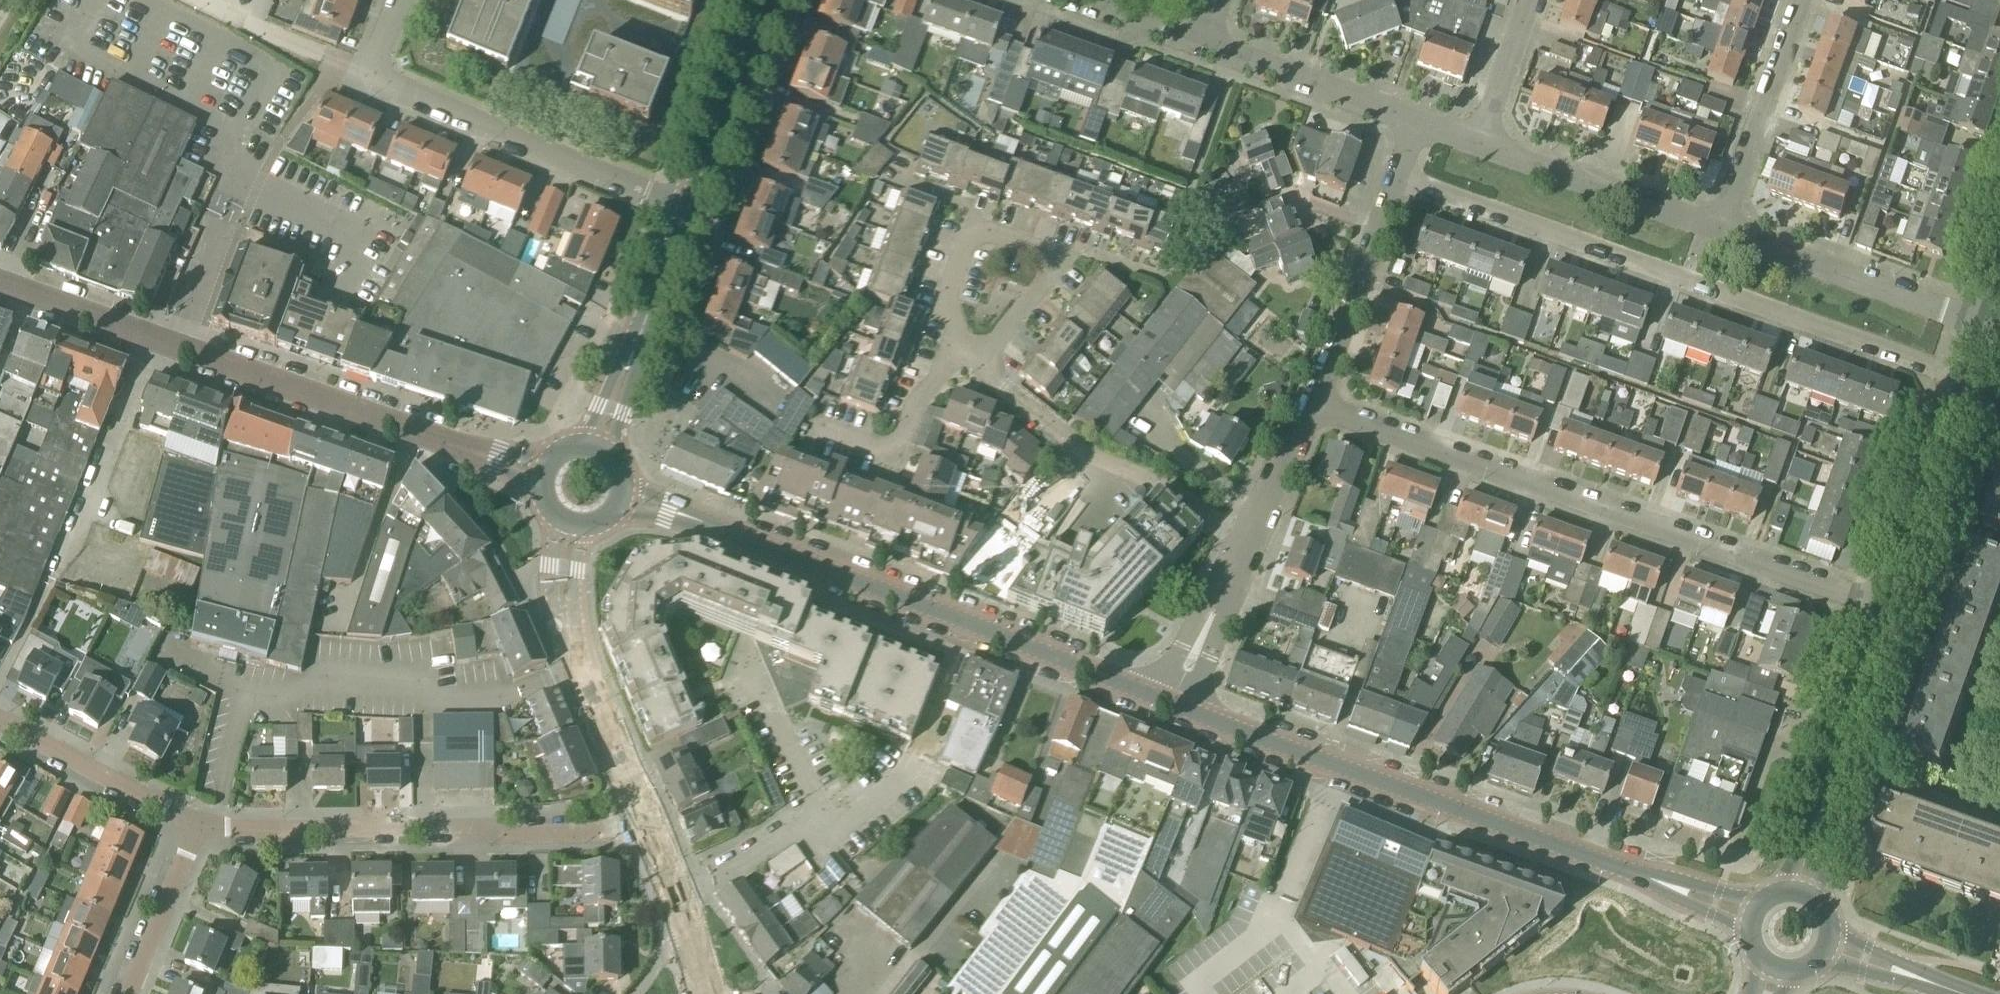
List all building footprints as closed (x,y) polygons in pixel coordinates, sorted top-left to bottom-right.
[(306,18),(298,15),(292,29),(328,42),(333,29),(345,34),(344,36),(345,36),(346,34),(356,7),(337,0),(312,0),(306,18)] [(447,48),(507,72),(572,98),(601,109),(619,116),(648,128),(668,76),(690,20),(698,0),(466,0),(447,48)] [(853,31),(865,35),(875,8),(854,0),(826,0),(819,20),(820,20),(821,18),(853,31)] [(875,8),(882,11),(886,1),(884,0),(854,0),(875,8)] [(909,18),(916,0),(899,0),(893,15),(908,21),(909,18)] [(972,11),(940,0),(931,0),(922,27),(961,41),(972,11)] [(1254,11),(1279,20),(1287,0),(1258,0),(1254,11)] [(1312,0),(1287,0),(1279,20),(1305,29),(1315,1),(1312,0)] [(1410,33),(1421,0),(1383,0),(1359,10),(1372,41),(1398,31),(1397,29),(1410,33)] [(1410,33),(1425,39),(1414,68),(1445,79),(1442,87),(1451,90),(1454,82),(1461,84),(1472,54),(1471,53),(1486,12),(1450,0),(1421,0),(1410,33)] [(1566,3),(1619,22),(1623,10),(1596,1),(1596,0),(1567,0),(1566,3)] [(1730,10),(1756,19),(1763,0),(1703,0),(1703,1),(1718,7),(1730,10)] [(1985,3),(1999,8),(1999,0),(1986,0),(1985,3)] [(1714,16),(1718,7),(1703,1),(1699,11),(1714,16)] [(1619,22),(1566,3),(1558,26),(1598,40),(1603,27),(1615,32),(1619,22)] [(1930,37),(1939,41),(1947,19),(1966,26),(1970,14),(1941,4),(1930,37)] [(1345,51),(1372,41),(1359,10),(1334,20),(1345,51)] [(1722,32),(1748,41),(1756,19),(1730,10),(1722,32)] [(989,52),(1003,57),(986,101),(1002,107),(1022,50),(1008,45),(1010,41),(996,36),(1001,22),(972,11),(961,41),(955,56),(983,67),(989,52)] [(1871,33),(1870,33),(1832,20),(1824,43),(1864,57),(1871,33)] [(1687,45),(1699,50),(1702,51),(1713,55),(1740,64),(1748,41),(1722,32),(1701,24),(1697,37),(1691,35),(1687,45)] [(1999,62),(1999,35),(1994,33),(1979,27),(1970,52),(1999,62)] [(1939,41),(1930,37),(1924,35),(1916,59),(1926,63),(1937,67),(1945,43),(1939,41)] [(802,65),(836,78),(846,51),(813,39),(814,37),(813,36),(802,65)] [(1022,50),(1002,107),(1003,108),(999,119),(1006,121),(1007,120),(1012,122),(1014,116),(1017,117),(1028,86),(1024,85),(1030,68),(1065,80),(1076,48),(1041,36),(1038,43),(1037,42),(1035,48),(1036,48),(1034,54),(1022,50)] [(915,44),(901,39),(890,67),(905,73),(915,44)] [(1815,66),(1857,80),(1861,68),(1873,72),(1877,62),(1864,57),(1824,43),(1815,66)] [(1552,44),(1548,56),(1571,64),(1575,52),(1552,44)] [(1683,55),(1699,61),(1702,51),(1699,50),(1687,45),(1683,55)] [(1111,59),(1110,61),(1076,48),(1065,80),(1062,89),(1096,101),(1093,110),(1086,115),(1079,136),(1095,142),(1105,115),(1116,84),(1105,79),(1107,74),(1108,74),(1110,68),(1109,68),(1112,60),(1111,59)] [(1595,70),(1596,69),(1601,53),(1592,50),(1585,67),(1595,70)] [(1999,89),(1999,62),(1970,52),(1962,76),(1999,89)] [(1732,87),(1740,64),(1713,55),(1709,64),(1705,78),(1732,87)] [(1921,78),(1926,63),(1916,59),(1910,74),(1921,78)] [(1617,98),(1628,102),(1640,67),(1629,63),(1617,98)] [(836,78),(802,65),(791,94),(792,94),(793,92),(826,105),(836,78)] [(1857,80),(1815,66),(1807,88),(1860,108),(1869,84),(1857,80)] [(1641,107),(1649,85),(1653,71),(1640,67),(1628,102),(1641,107)] [(1105,115),(1116,119),(1117,119),(1120,112),(1155,125),(1159,113),(1169,82),(1135,69),(1136,68),(1135,68),(1132,76),(1130,76),(1128,81),(1130,82),(1128,88),(1116,84),(1105,115)] [(1590,84),(1576,126),(1599,134),(1610,104),(1598,99),(1607,73),(1596,69),(1595,70),(1590,84)] [(78,108),(72,120),(68,127),(85,135),(103,99),(88,91),(90,88),(60,72),(50,94),(78,108)] [(1576,126),(1590,84),(1567,76),(1563,87),(1553,117),(1576,126)] [(1994,114),(1999,96),(1999,89),(1962,76),(1954,99),(1994,114)] [(1539,78),(1533,95),(1528,109),(1553,117),(1563,87),(1539,78)] [(1702,89),(1681,81),(1675,98),(1695,106),(1702,89)] [(1199,149),(1217,98),(1216,98),(1209,117),(1199,113),(1201,107),(1202,108),(1204,102),(1203,101),(1206,93),(1204,93),(1204,94),(1169,82),(1159,113),(1193,125),(1187,144),(1199,149)] [(196,125),(111,87),(82,150),(91,154),(124,170),(106,209),(107,209),(150,230),(162,201),(180,161),(196,125)] [(1799,111),(1825,121),(1838,125),(1843,111),(1870,121),(1873,112),(1860,108),(1807,88),(1799,111)] [(1702,97),(1698,109),(1721,118),(1725,106),(1702,97)] [(314,130),(315,132),(340,142),(354,110),(327,99),(314,130)] [(1945,123),(1959,128),(1985,138),(1994,114),(1954,99),(1945,123)] [(1647,105),(1643,115),(1642,115),(1632,145),(1656,154),(1670,112),(1651,105),(1651,106),(1647,105)] [(1904,108),(1899,120),(1923,128),(1927,117),(1904,108)] [(340,142),(352,147),(367,153),(379,122),(381,123),(354,110),(340,142)] [(828,129),(818,125),(785,113),(786,111),(784,110),(773,139),(808,152),(811,154),(815,143),(822,146),(828,129)] [(1671,111),(1670,112),(1656,154),(1680,162),(1694,120),(1671,111)] [(856,128),(881,138),(891,126),(861,115),(856,128)] [(958,119),(954,130),(955,131),(954,132),(964,136),(967,127),(958,122),(959,120),(958,119)] [(999,140),(1006,121),(999,119),(992,138),(999,140)] [(1694,120),(1680,162),(1703,170),(1713,140),(1717,128),(1694,120)] [(1923,128),(1899,120),(1895,132),(1919,140),(1923,128)] [(315,132),(314,130),(303,126),(286,151),(304,159),(315,132)] [(415,174),(428,141),(400,129),(399,131),(402,132),(388,163),(415,174)] [(1303,178),(1314,183),(1344,192),(1351,171),(1359,150),(1360,149),(1330,139),(1329,140),(1299,129),(1292,150),(1303,178)] [(14,149),(44,165),(53,147),(23,131),(14,149)] [(1816,139),(1793,131),(1789,143),(1812,151),(1816,139)] [(1842,138),(1841,138),(1823,131),(1816,149),(1836,156),(1842,138)] [(926,175),(936,178),(949,143),(929,135),(915,175),(925,179),(926,175)] [(1282,189),(1271,161),(1262,135),(1239,144),(1249,170),(1260,166),(1270,193),(1282,189)] [(765,166),(809,183),(810,181),(815,167),(804,163),(808,152),(773,139),(763,168),(764,168),(765,166)] [(437,193),(441,185),(454,153),(456,154),(457,153),(428,141),(415,174),(425,178),(421,187),(437,193)] [(1882,153),(1851,142),(1847,154),(1866,161),(1861,174),(1873,178),(1882,153)] [(957,190),(969,157),(971,151),(949,143),(936,178),(947,182),(946,186),(957,190)] [(868,154),(885,166),(892,157),(876,144),(872,149),(868,154)] [(1928,170),(1931,171),(1969,184),(1977,160),(1936,146),(1928,170)] [(1048,159),(1043,170),(1053,174),(1062,150),(1052,147),(1048,159)] [(1013,160),(1013,158),(1005,155),(1006,152),(995,148),(992,155),(989,164),(988,164),(978,191),(989,195),(987,201),(997,205),(1000,195),(1013,160)] [(32,189),(44,165),(14,149),(3,170),(0,168),(0,172),(32,189)] [(978,191),(988,164),(989,164),(992,155),(983,152),(980,161),(969,157),(957,190),(966,193),(968,187),(978,191)] [(1770,194),(1794,203),(1809,160),(1786,152),(1781,164),(1770,194)] [(66,208),(58,205),(47,232),(36,264),(76,281),(91,243),(98,226),(107,209),(106,209),(124,170),(91,154),(66,208)] [(1889,183),(1897,159),(1887,156),(1879,180),(1889,183)] [(348,165),(333,159),(329,168),(343,175),(348,165)] [(1018,206),(1032,167),(1013,160),(1000,195),(1010,199),(1009,202),(1018,206)] [(1794,203),(1818,211),(1833,170),(1833,169),(1809,160),(1794,203)] [(120,297),(151,308),(177,248),(166,243),(171,232),(169,231),(183,200),(190,203),(204,173),(180,161),(162,201),(150,230),(120,297)] [(476,163),(463,194),(460,202),(486,212),(489,205),(503,172),(475,161),(474,162),(476,163)] [(1092,174),(1099,176),(1103,165),(1092,161),(1090,168),(1094,170),(1092,174)] [(862,162),(853,172),(872,182),(878,174),(862,162)] [(1090,232),(1100,236),(1113,202),(1115,196),(1105,192),(1110,177),(1106,175),(1106,173),(1108,174),(1110,167),(1103,165),(1099,176),(1094,188),(1081,225),(1091,228),(1090,232)] [(1030,206),(1040,210),(1053,174),(1043,170),(1032,167),(1018,206),(1029,210),(1030,206)] [(1843,174),(1833,170),(1818,211),(1840,219),(1851,189),(1839,184),(1843,174)] [(1960,208),(1969,184),(1931,171),(1922,194),(1960,208)] [(20,212),(32,189),(0,172),(0,200),(20,212)] [(532,184),(503,172),(489,205),(516,216),(529,185),(531,186),(532,184)] [(1050,217),(1059,221),(1073,181),(1053,174),(1040,210),(1051,214),(1050,217)] [(392,189),(370,178),(364,190),(386,201),(392,189)] [(1888,213),(1890,210),(1893,199),(1884,196),(1889,183),(1879,180),(1870,207),(1881,211),(1888,213)] [(839,193),(810,181),(809,183),(805,194),(831,203),(839,193)] [(1070,221),(1081,225),(1094,188),(1073,181),(1059,221),(1069,224),(1070,221)] [(876,182),(871,195),(879,198),(884,185),(876,182)] [(792,232),(802,206),(801,204),(757,187),(758,185),(757,184),(745,214),(779,227),(792,232)] [(1138,195),(1141,188),(1136,186),(1130,189),(1128,192),(1118,189),(1115,196),(1113,202),(1100,236),(1110,239),(1112,233),(1123,236),(1138,195)] [(550,226),(554,216),(562,197),(547,191),(535,220),(550,226)] [(1220,220),(1250,209),(1244,192),(1214,203),(1220,220)] [(894,214),(934,229),(938,218),(934,217),(938,206),(902,193),(894,214)] [(1919,193),(1911,217),(1952,232),(1960,208),(1922,194),(1919,193)] [(406,194),(400,208),(407,211),(412,214),(419,200),(406,194)] [(805,194),(801,204),(802,206),(822,214),(831,203),(805,194)] [(1145,197),(1138,195),(1123,236),(1133,240),(1131,247),(1140,250),(1153,216),(1140,212),(1145,197)] [(1270,233),(1241,245),(1246,256),(1300,234),(1291,211),(1288,213),(1282,198),(1260,206),(1268,225),(1270,233)] [(20,212),(0,200),(0,251),(1,251),(20,212)] [(434,201),(426,219),(437,224),(445,205),(434,201)] [(1870,207),(1862,227),(1874,231),(1881,211),(1870,207)] [(91,243),(76,281),(120,297),(150,230),(107,209),(98,226),(91,243)] [(574,237),(606,250),(618,223),(617,222),(616,224),(613,223),(615,219),(604,215),(602,218),(586,212),(587,210),(586,209),(585,211),(579,227),(563,220),(558,231),(574,237)] [(1172,250),(1186,212),(1178,209),(1175,218),(1155,211),(1153,216),(1140,250),(1150,254),(1152,251),(1163,254),(1165,248),(1172,250)] [(779,227),(745,214),(735,242),(736,242),(737,240),(760,249),(754,264),(780,274),(785,259),(769,253),(779,227)] [(887,234),(923,247),(927,237),(930,238),(934,229),(894,214),(887,234)] [(1943,256),(1952,232),(1911,217),(1909,222),(1902,241),(1917,247),(1943,256)] [(426,219),(407,250),(438,270),(402,327),(371,375),(368,380),(445,405),(443,409),(467,416),(468,413),(514,428),(526,395),(535,397),(541,385),(539,383),(577,315),(563,307),(561,311),(558,309),(564,299),(568,289),(541,276),(522,266),(521,267),(486,248),(473,242),(461,236),(449,229),(437,224),(426,219)] [(550,226),(535,220),(529,234),(544,240),(550,226)] [(461,236),(473,242),(479,230),(467,224),(461,236)] [(1440,263),(1451,233),(1426,224),(1415,254),(1440,263)] [(860,231),(853,227),(844,241),(852,244),(860,231)] [(492,236),(479,230),(473,242),(486,248),(492,236)] [(499,254),(516,262),(526,239),(509,231),(499,254)] [(1440,263),(1464,272),(1465,272),(1476,242),(1451,233),(1440,263)] [(880,254),(919,269),(923,259),(919,258),(923,247),(887,234),(880,254)] [(606,250),(574,237),(563,264),(549,258),(541,276),(568,289),(582,296),(591,275),(594,277),(593,279),(594,279),(606,250)] [(1281,275),(1284,275),(1288,287),(1314,276),(1310,264),(1312,263),(1301,238),(1245,261),(1237,255),(1227,266),(1248,282),(1254,275),(1277,265),(1281,275)] [(844,241),(832,260),(847,265),(847,264),(844,263),(856,245),(852,244),(844,241)] [(1211,254),(1227,266),(1237,255),(1221,242),(1211,254)] [(1501,251),(1476,242),(1465,272),(1490,281),(1501,251)] [(358,328),(357,329),(353,338),(340,370),(368,380),(371,375),(402,327),(438,270),(407,250),(366,317),(365,316),(358,328)] [(1207,251),(1101,385),(1074,420),(1107,445),(1129,453),(1135,443),(1117,431),(1207,318),(1222,330),(1255,288),(1248,282),(1227,266),(1211,254),(1207,251)] [(1501,251),(1490,281),(1514,290),(1526,260),(1501,251)] [(259,341),(278,349),(301,286),(304,277),(303,275),(241,252),(241,254),(240,253),(229,282),(228,281),(222,298),(223,298),(212,327),(213,327),(213,328),(229,333),(230,332),(259,341)] [(873,275),(908,288),(912,277),(916,278),(919,269),(880,254),(873,275)] [(847,265),(832,260),(826,268),(840,279),(847,265)] [(725,267),(716,292),(742,303),(753,308),(759,292),(763,294),(768,283),(797,294),(802,282),(780,274),(754,264),(750,277),(725,267)] [(1563,307),(1574,277),(1549,268),(1538,298),(1563,307)] [(1116,315),(1130,297),(1099,274),(1092,283),(1089,280),(1083,288),(1116,315)] [(890,304),(905,309),(908,299),(904,298),(908,288),(873,275),(865,295),(890,304)] [(1574,277),(1563,307),(1588,316),(1599,286),(1574,277)] [(1402,292),(1421,299),(1426,300),(1430,288),(1406,280),(1402,292)] [(293,353),(300,356),(340,370),(353,338),(357,329),(358,328),(309,311),(309,310),(308,310),(306,309),(312,292),(312,291),(312,290),(301,286),(278,349),(293,353)] [(1599,286),(1588,316),(1613,325),(1624,294),(1599,286)] [(1079,299),(1072,308),(1103,332),(1116,315),(1083,288),(1076,297),(1079,299)] [(586,299),(582,296),(568,289),(564,299),(581,308),(586,299)] [(746,359),(752,352),(761,340),(748,335),(752,325),(736,319),(742,303),(716,292),(705,319),(735,331),(728,349),(746,359)] [(1440,294),(1437,305),(1451,309),(1453,307),(1455,299),(1440,294)] [(1624,294),(1613,325),(1638,334),(1649,303),(1624,294)] [(905,309),(890,304),(886,315),(875,311),(872,320),(910,335),(914,324),(920,326),(924,316),(905,309)] [(1468,312),(1453,307),(1451,309),(1449,317),(1464,322),(1468,312)] [(1103,332),(1072,308),(1065,317),(1062,314),(1056,323),(1084,345),(1089,349),(1103,332)] [(1510,340),(1519,314),(1507,310),(1498,336),(1510,340)] [(1302,311),(1294,333),(1309,338),(1317,316),(1302,311)] [(1447,345),(1417,334),(1422,320),(1395,311),(1386,337),(1424,350),(1443,356),(1447,345)] [(1672,312),(1661,342),(1686,351),(1697,320),(1672,312)] [(1519,314),(1510,340),(1523,344),(1532,319),(1519,314)] [(0,348),(13,322),(0,317),(0,349),(0,348)] [(876,345),(909,357),(913,347),(906,345),(910,335),(872,320),(866,318),(863,328),(880,334),(876,345)] [(1711,360),(1722,329),(1697,320),(1686,351),(1711,360)] [(1048,343),(1077,367),(1082,370),(1087,363),(1077,355),(1084,345),(1056,323),(1049,331),(1055,335),(1048,343)] [(46,376),(61,340),(28,327),(12,363),(10,363),(0,386),(0,479),(3,472),(9,458),(13,446),(30,408),(37,396),(39,389),(45,376),(46,376)] [(1469,347),(1473,335),(1451,327),(1446,339),(1469,347)] [(1736,369),(1747,338),(1722,329),(1711,360),(1736,369)] [(752,352),(761,359),(777,340),(768,333),(761,340),(752,352)] [(1473,335),(1469,347),(1463,363),(1475,367),(1478,360),(1481,361),(1489,340),(1473,335)] [(1386,337),(1377,361),(1416,374),(1424,350),(1386,337)] [(1747,338),(1736,369),(1761,378),(1772,347),(1747,338)] [(37,396),(30,408),(54,418),(82,348),(61,340),(46,376),(45,376),(39,389),(37,396)] [(786,348),(777,340),(761,359),(770,367),(786,348)] [(1058,379),(1066,369),(1072,373),(1077,367),(1048,343),(1041,352),(1036,348),(1029,356),(1058,379)] [(1572,361),(1576,350),(1561,344),(1557,355),(1572,361)] [(856,360),(895,375),(899,364),(905,367),(909,357),(876,345),(872,355),(860,350),(856,360)] [(1263,354),(1250,345),(1247,349),(1244,353),(1243,352),(1218,383),(1223,387),(1231,394),(1263,354)] [(18,596),(32,602),(60,533),(60,534),(64,524),(114,398),(127,365),(127,364),(126,363),(125,364),(111,358),(108,356),(105,354),(101,353),(97,353),(96,353),(82,348),(54,418),(37,457),(37,459),(31,468),(9,458),(3,472),(0,479),(0,589),(18,596)] [(795,355),(786,348),(770,367),(779,374),(795,355)] [(1601,359),(1576,350),(1572,361),(1597,370),(1601,359)] [(1622,379),(1634,383),(1643,358),(1631,354),(1622,379)] [(804,362),(795,355),(779,374),(788,382),(804,362)] [(1820,364),(1795,355),(1784,385),(1810,394),(1820,364)] [(1063,383),(1058,379),(1029,356),(1023,365),(1026,367),(1018,376),(1049,400),(1063,383)] [(1655,362),(1643,358),(1634,383),(1646,387),(1655,362)] [(827,360),(820,370),(820,371),(829,374),(831,374),(835,363),(827,360)] [(848,381),(884,395),(888,383),(891,385),(895,375),(856,360),(848,381)] [(1369,386),(1382,391),(1395,395),(1398,385),(1413,390),(1418,376),(1419,375),(1416,374),(1377,361),(1369,386)] [(804,362),(788,382),(797,389),(813,369),(804,362)] [(1845,373),(1820,364),(1810,394),(1835,403),(1845,373)] [(1422,366),(1420,371),(1419,375),(1418,376),(1433,381),(1437,371),(1422,366)] [(1539,401),(1542,402),(1554,406),(1566,372),(1551,367),(1539,401)] [(1495,384),(1481,426),(1507,435),(1520,393),(1505,388),(1510,372),(1501,368),(1495,384)] [(1870,382),(1845,373),(1835,403),(1860,412),(1870,382)] [(1571,374),(1559,408),(1577,415),(1589,381),(1571,374)] [(1470,375),(1465,390),(1455,417),(1481,426),(1495,384),(1470,375)] [(140,428),(154,432),(169,438),(182,388),(155,378),(149,394),(142,413),(145,414),(140,428)] [(840,402),(878,415),(880,416),(884,406),(880,404),(884,395),(848,381),(840,402)] [(1896,391),(1870,382),(1860,412),(1885,421),(1896,391)] [(1178,384),(1170,395),(1165,402),(1168,408),(1179,416),(1193,396),(1178,384)] [(1430,408),(1443,413),(1451,391),(1438,387),(1430,408)] [(182,388),(169,438),(140,542),(204,560),(213,505),(211,505),(219,456),(225,424),(229,406),(184,389),(185,388),(184,388),(182,388)] [(1699,394),(1684,389),(1680,400),(1695,405),(1699,394)] [(797,390),(791,400),(808,413),(814,404),(797,390)] [(720,391),(689,429),(681,439),(680,439),(662,470),(705,487),(732,430),(758,448),(772,429),(772,427),(720,391)] [(954,393),(942,426),(962,433),(974,401),(954,393)] [(1534,399),(1520,393),(1507,435),(1530,443),(1540,416),(1537,415),(1542,402),(1539,401),(1534,399)] [(1699,394),(1695,405),(1710,410),(1714,399),(1699,394)] [(1745,422),(1757,427),(1766,401),(1754,397),(1745,422)] [(802,423),(808,413),(791,400),(784,409),(802,423)] [(974,401),(962,433),(982,440),(992,416),(995,409),(974,401)] [(1778,405),(1766,401),(1757,427),(1769,431),(1778,405)] [(1607,406),(1598,403),(1592,419),(1601,423),(1607,406)] [(192,644),(253,660),(265,663),(308,484),(325,436),(298,427),(297,429),(232,405),(231,406),(229,406),(225,424),(219,456),(211,505),(213,505),(204,560),(192,644)] [(1805,408),(1801,418),(1816,424),(1820,413),(1805,408)] [(784,409),(778,418),(796,432),(802,423),(784,409)] [(1658,442),(1675,447),(1686,416),(1669,410),(1658,442)] [(1632,415),(1630,415),(1623,412),(1617,428),(1627,431),(1632,415)] [(1005,460),(1019,431),(1012,425),(1012,424),(992,416),(982,440),(979,448),(976,456),(993,462),(996,454),(1000,456),(1005,460)] [(1243,443),(1247,438),(1221,424),(1211,417),(1200,435),(1196,432),(1189,444),(1229,467),(1238,452),(1241,453),(1246,444),(1243,443)] [(772,427),(790,442),(796,432),(778,418),(772,427)] [(1710,425),(1692,418),(1680,450),(1699,456),(1710,425)] [(1647,420),(1641,437),(1651,440),(1657,424),(1647,420)] [(1837,431),(1851,436),(1855,426),(1841,421),(1837,431)] [(1553,451),(1578,460),(1587,433),(1562,424),(1553,451)] [(1855,424),(1855,426),(1851,436),(1876,445),(1881,433),(1855,424)] [(758,448),(761,450),(777,461),(781,455),(782,456),(790,442),(772,427),(772,429),(758,448)] [(1809,447),(1815,432),(1804,428),(1799,443),(1809,447)] [(732,430),(705,487),(723,494),(743,470),(750,473),(761,450),(758,448),(732,430)] [(1019,431),(1005,460),(1011,464),(1004,473),(1021,487),(1043,459),(1031,448),(1034,443),(1019,431)] [(1578,460),(1602,469),(1612,442),(1587,433),(1578,460)] [(344,481),(356,447),(325,436),(308,484),(265,663),(302,672),(309,635),(321,581),(336,513),(344,481)] [(1762,478),(1762,481),(1776,486),(1790,446),(1776,441),(1762,478)] [(1637,451),(1612,442),(1602,469),(1627,478),(1637,451)] [(1835,467),(1865,477),(1874,452),(1844,442),(1835,467)] [(13,446),(9,458),(31,468),(37,459),(37,457),(13,446)] [(1730,449),(1721,446),(1715,462),(1724,466),(1730,449)] [(394,461),(356,447),(344,481),(336,513),(321,581),(351,584),(383,494),(394,461)] [(933,449),(931,455),(930,457),(950,464),(953,456),(933,449)] [(1347,538),(1347,539),(1352,540),(1356,527),(1348,524),(1359,494),(1348,490),(1360,460),(1329,449),(1318,480),(1341,489),(1326,530),(1328,531),(1347,538)] [(1637,451),(1627,478),(1652,487),(1662,460),(1637,451)] [(799,515),(849,534),(868,541),(865,547),(890,556),(892,551),(906,555),(923,508),(907,502),(899,499),(889,496),(892,486),(882,483),(878,491),(875,490),(842,478),(846,468),(832,463),(798,452),(795,460),(782,456),(781,455),(777,461),(764,482),(747,503),(796,522),(799,515)] [(1760,495),(1758,494),(1762,481),(1762,478),(1749,474),(1754,459),(1745,455),(1734,486),(1733,485),(1724,512),(1750,521),(1760,495)] [(968,461),(953,456),(950,464),(965,469),(968,461)] [(1793,460),(1787,477),(1797,481),(1799,482),(1805,465),(1793,460)] [(915,481),(947,494),(955,473),(922,461),(915,481)] [(1856,502),(1865,477),(1835,467),(1826,492),(1856,502)] [(390,616),(397,594),(400,585),(411,551),(424,520),(445,501),(444,500),(445,499),(437,491),(439,489),(426,476),(424,477),(415,468),(380,534),(347,638),(382,640),(390,616)] [(1699,504),(1709,477),(1685,468),(1675,495),(1699,504)] [(1356,527),(1352,540),(1349,547),(1367,553),(1381,515),(1385,516),(1391,500),(1403,504),(1412,478),(1387,469),(1378,495),(1372,511),(1363,508),(1356,527)] [(1709,477),(1699,504),(1724,512),(1733,485),(1709,477)] [(1792,497),(1797,481),(1787,477),(1781,493),(1792,497)] [(1424,524),(1428,513),(1429,513),(1438,487),(1412,478),(1403,504),(1399,515),(1424,524)] [(1995,485),(1992,495),(1994,495),(1983,525),(1999,531),(1999,478),(1997,486),(1995,485)] [(957,499),(947,495),(947,494),(915,481),(907,502),(923,508),(950,518),(957,499)] [(889,496),(899,499),(903,490),(892,486),(889,496)] [(1856,502),(1826,492),(1817,517),(1847,527),(1856,502)] [(1462,544),(1468,528),(1480,532),(1489,505),(1463,496),(1454,523),(1449,538),(1436,533),(1428,556),(1450,564),(1458,543),(1462,544)] [(1170,566),(1181,555),(1174,548),(1184,538),(1191,544),(1201,533),(1162,497),(1093,572),(1086,570),(1084,569),(1090,554),(1076,549),(1071,564),(1068,570),(1032,556),(1020,572),(1024,576),(1006,603),(1079,632),(1080,631),(1102,640),(1137,601),(1138,601),(1140,599),(1149,588),(1150,589),(1161,577),(1160,576),(1170,566)] [(397,594),(469,528),(445,501),(424,520),(411,551),(400,585),(397,594)] [(1777,504),(1775,509),(1769,528),(1781,532),(1789,508),(1777,504)] [(1497,599),(1498,598),(1511,560),(1498,555),(1503,540),(1505,541),(1515,514),(1489,505),(1480,532),(1471,555),(1493,562),(1482,594),(1497,599)] [(915,566),(951,579),(962,562),(987,531),(950,518),(923,508),(906,555),(918,560),(915,566)] [(1838,552),(1847,527),(1817,517),(1808,542),(1838,552)] [(994,522),(951,579),(972,588),(977,581),(983,584),(978,591),(999,599),(1020,572),(1032,556),(1039,547),(1018,531),(1014,537),(994,522)] [(1526,562),(1549,570),(1563,531),(1537,522),(1527,549),(1530,550),(1526,562)] [(397,594),(390,616),(396,611),(431,587),(426,582),(451,559),(452,560),(455,557),(463,566),(490,550),(469,528),(397,594)] [(1428,556),(1436,533),(1421,528),(1407,567),(1422,573),(1428,556)] [(1324,542),(1321,554),(1339,560),(1347,539),(1347,538),(1328,531),(1324,542)] [(1577,564),(1580,565),(1588,540),(1563,531),(1549,570),(1572,578),(1577,564)] [(1295,544),(1284,573),(1310,583),(1321,554),(1324,542),(1309,536),(1305,548),(1295,544)] [(1374,594),(1374,593),(1387,561),(1367,553),(1349,547),(1345,545),(1333,579),(1374,594)] [(1585,587),(1577,609),(1578,609),(1575,620),(1593,627),(1605,594),(1621,599),(1636,557),(1610,548),(1596,591),(1585,587)] [(1963,577),(1959,586),(1961,587),(1951,616),(1990,630),(1999,601),(1999,557),(1975,548),(1965,578),(1963,577)] [(484,593),(494,613),(504,611),(518,604),(490,550),(463,566),(442,579),(448,590),(456,608),(484,593)] [(855,715),(866,720),(865,724),(887,733),(889,729),(900,733),(898,737),(910,742),(939,669),(927,665),(925,669),(914,665),(916,660),(894,651),(892,656),(881,651),(882,647),(862,639),(860,643),(849,639),(850,634),(828,625),(826,630),(815,625),(817,621),(788,609),(794,594),(761,582),(760,586),(746,581),(748,576),(698,557),(698,552),(647,557),(647,562),(635,570),(631,567),(602,615),(606,618),(607,637),(603,639),(619,676),(623,674),(628,687),(624,689),(637,720),(642,718),(647,731),(643,733),(650,749),(697,729),(658,641),(655,642),(653,639),(659,637),(660,621),(656,620),(656,615),(661,612),(663,615),(677,607),(675,603),(679,601),(684,602),(683,606),(757,635),(754,643),(787,656),(774,690),(783,713),(809,702),(820,706),(822,702),(833,706),(831,711),(854,719),(855,715)] [(1636,557),(1621,599),(1637,605),(1629,626),(1634,628),(1628,644),(1642,649),(1656,611),(1645,607),(1650,592),(1653,593),(1662,566),(1636,557)] [(1511,560),(1498,598),(1513,603),(1526,565),(1511,560)] [(1346,730),(1386,744),(1399,711),(1389,707),(1432,592),(1428,590),(1435,578),(1422,573),(1407,567),(1377,647),(1373,660),(1363,685),(1346,730)] [(1674,600),(1676,601),(1672,612),(1697,621),(1701,610),(1700,609),(1709,583),(1684,574),(1674,600)] [(1577,609),(1585,587),(1569,581),(1561,603),(1577,609)] [(1700,609),(1701,610),(1727,619),(1736,593),(1709,583),(1700,609)] [(1497,599),(1482,594),(1470,629),(1476,636),(1487,617),(1497,599)] [(1778,612),(1768,642),(1802,654),(1812,627),(1794,621),(1799,605),(1772,595),(1767,608),(1778,612)] [(0,638),(11,644),(12,645),(24,622),(32,602),(18,596),(9,614),(0,609),(0,638)] [(1763,602),(1750,597),(1738,632),(1751,636),(1763,602)] [(1477,637),(1498,649),(1520,612),(1518,611),(1521,607),(1499,600),(1477,637)] [(1299,604),(1295,615),(1317,622),(1321,611),(1299,604)] [(1336,609),(1325,605),(1316,628),(1328,632),(1336,609)] [(390,616),(382,640),(412,635),(396,611),(390,616)] [(1670,616),(1656,611),(1642,649),(1656,654),(1670,616)] [(1291,626),(1313,634),(1317,622),(1295,615),(1291,626)] [(1941,645),(1939,644),(1936,653),(1938,654),(1927,683),(1966,697),(1990,630),(1951,616),(1941,645)] [(515,680),(546,667),(525,619),(471,626),(472,628),(453,631),(458,663),(506,657),(515,680)] [(1578,627),(1558,649),(1566,656),(1587,633),(1586,632),(1588,630),(1578,627)] [(1587,633),(1566,656),(1554,669),(1578,691),(1610,655),(1587,633)] [(1735,639),(1721,634),(1713,656),(1727,661),(1735,639)] [(57,650),(31,636),(30,636),(16,663),(28,669),(19,687),(46,702),(53,689),(62,693),(72,675),(50,663),(57,650)] [(1404,699),(1399,711),(1386,744),(1407,752),(1425,721),(1468,649),(1449,638),(1433,665),(1442,671),(1430,691),(1413,682),(1404,699)] [(1768,642),(1758,669),(1758,670),(1776,676),(1792,682),(1802,654),(1768,642)] [(1357,664),(1333,655),(1311,647),(1307,657),(1288,709),(1335,726),(1357,664)] [(1284,671),(1272,703),(1288,709),(1307,657),(1292,651),(1286,667),(1290,669),(1288,673),(1284,671)] [(1284,671),(1237,654),(1225,686),(1272,703),(1284,671)] [(73,683),(83,688),(75,704),(74,703),(71,708),(72,709),(70,714),(98,729),(116,696),(123,700),(132,684),(86,659),(73,683)] [(1726,662),(1721,676),(1769,693),(1776,676),(1758,670),(1758,669),(1751,666),(1749,671),(1726,662)] [(977,777),(996,733),(1018,679),(999,671),(997,676),(964,663),(945,706),(960,713),(940,763),(977,777)] [(146,700),(151,703),(167,674),(147,664),(132,693),(146,700)] [(1495,701),(1503,688),(1475,672),(1433,745),(1460,760),(1476,734),(1484,738),(1490,736),(1506,708),(1495,701)] [(1769,693),(1721,676),(1709,672),(1678,760),(1712,772),(1720,750),(1755,763),(1773,713),(1772,712),(1778,696),(1769,693)] [(1915,712),(1912,721),(1914,722),(1903,752),(1942,766),(1966,697),(1927,683),(1917,713),(1915,712)] [(528,702),(544,742),(575,733),(557,693),(528,702)] [(1573,697),(1567,712),(1580,717),(1582,717),(1585,709),(1582,701),(1573,697)] [(1015,821),(995,846),(996,846),(992,852),(1028,866),(1030,864),(1060,875),(1083,885),(1086,886),(1119,914),(1121,916),(1139,874),(1140,875),(1150,850),(1151,847),(1175,787),(1179,780),(1188,758),(1190,752),(1120,723),(1068,701),(1050,744),(1051,745),(1041,769),(1056,775),(1061,763),(1069,766),(1043,832),(1030,827),(1042,793),(1028,788),(1021,809),(1020,808),(1015,821)] [(178,729),(141,709),(139,708),(130,726),(139,730),(130,746),(161,762),(178,729)] [(1572,740),(1580,717),(1567,712),(1559,734),(1572,740)] [(1632,737),(1624,758),(1634,762),(1619,803),(1649,813),(1660,781),(1645,775),(1658,739),(1652,737),(1656,726),(1624,715),(1617,732),(1632,737)] [(299,728),(299,744),(313,743),(312,716),(298,716),(298,728),(299,728)] [(493,719),(493,748),(515,744),(506,716),(493,719)] [(1528,718),(1517,725),(1530,730),(1509,788),(1531,796),(1543,764),(1532,760),(1542,734),(1540,733),(1543,724),(1528,718)] [(1599,765),(1612,730),(1614,723),(1602,718),(1595,737),(1577,787),(1602,796),(1611,770),(1599,765)] [(493,748),(493,719),(434,719),(434,766),(446,766),(457,765),(469,765),(481,765),(493,765),(493,748)] [(399,720),(399,746),(413,746),(413,721),(399,720)] [(703,728),(697,731),(705,747),(730,736),(724,724),(722,720),(703,728)] [(1485,780),(1509,788),(1530,730),(1517,725),(1508,751),(1497,747),(1485,780)] [(253,750),(253,766),(252,792),(287,792),(286,766),(286,760),(298,760),(298,744),(299,744),(299,728),(298,728),(273,729),(273,740),(274,740),(274,750),(253,750)] [(1632,737),(1617,732),(1609,753),(1624,758),(1632,737)] [(575,733),(544,742),(523,744),(532,760),(543,755),(560,794),(594,780),(575,733)] [(1595,737),(1583,733),(1575,753),(1566,750),(1564,753),(1560,752),(1551,777),(1577,787),(1595,737)] [(314,748),(314,763),(313,791),(344,791),(344,763),(343,763),(343,748),(314,748)] [(356,764),(368,764),(368,791),(400,791),(399,762),(395,762),(395,749),(356,749),(356,764)] [(1755,763),(1720,750),(1712,772),(1678,760),(1658,816),(1670,821),(1671,819),(1727,839),(1727,841),(1728,841),(1755,763)] [(695,775),(685,756),(684,753),(654,767),(665,791),(667,790),(695,775)] [(1198,796),(1199,794),(1200,794),(1211,765),(1212,763),(1210,762),(1208,759),(1202,757),(1199,758),(1196,757),(1195,760),(1188,758),(1179,780),(1175,787),(1151,847),(1169,854),(1187,811),(1195,815),(1202,798),(1198,796)] [(4,771),(0,768),(0,798),(12,805),(24,782),(25,783),(31,772),(10,760),(4,771)] [(446,766),(447,790),(458,790),(457,765),(446,766)] [(457,765),(458,790),(470,790),(469,765),(457,765)] [(469,765),(470,790),(482,790),(481,765),(469,765)] [(482,790),(494,790),(493,765),(481,765),(482,790)] [(1223,770),(1179,890),(1196,905),(1192,912),(1204,935),(1241,837),(1260,786),(1254,784),(1255,781),(1255,778),(1252,777),(1250,779),(1249,780),(1240,777),(1242,772),(1225,765),(1223,770)] [(446,766),(434,766),(434,790),(447,790),(446,766)] [(996,785),(977,777),(969,800),(988,808),(993,797),(1020,808),(1021,809),(1028,788),(1032,779),(1004,767),(996,785)] [(745,772),(735,776),(741,788),(750,782),(754,779),(750,770),(745,772)] [(971,783),(947,771),(939,788),(963,799),(971,783)] [(678,812),(708,798),(705,790),(697,774),(695,775),(667,790),(678,812)] [(741,788),(735,776),(725,781),(731,795),(741,788)] [(1272,866),(1273,864),(1286,830),(1275,826),(1287,792),(1278,789),(1262,781),(1260,786),(1241,837),(1242,838),(1240,843),(1262,851),(1258,861),(1272,866)] [(56,789),(48,807),(44,815),(50,817),(46,824),(54,828),(57,822),(58,822),(70,796),(56,789)] [(12,805),(0,798),(0,825),(12,805)] [(63,823),(58,833),(69,838),(74,828),(78,830),(91,806),(76,799),(64,824),(63,823)] [(1901,816),(1904,808),(1886,801),(1874,834),(1879,836),(1877,843),(1888,847),(1883,862),(1924,877),(1923,877),(1922,881),(1923,881),(1965,896),(1966,892),(1965,892),(1999,904),(1999,851),(1901,816)] [(712,805),(679,821),(688,840),(692,838),(694,842),(692,842),(691,843),(691,844),(691,846),(692,847),(693,847),(694,847),(696,847),(697,848),(699,847),(698,846),(740,826),(734,814),(720,821),(712,805)] [(910,951),(992,852),(996,846),(995,846),(951,810),(853,905),(910,951)] [(1300,921),(1388,959),(1419,888),(1434,851),(1432,851),(1345,814),(1332,847),(1300,921)] [(100,852),(132,866),(144,837),(142,837),(141,839),(139,838),(140,834),(129,829),(128,833),(112,826),(113,823),(112,822),(100,852)] [(9,831),(20,837),(25,829),(14,823),(9,831)] [(9,831),(4,841),(26,854),(32,844),(20,837),(9,831)] [(69,838),(58,833),(51,846),(62,852),(69,838)] [(794,846),(767,865),(778,882),(806,862),(794,846)] [(79,875),(88,879),(121,892),(132,866),(100,852),(90,848),(79,875)] [(1168,857),(1150,850),(1140,875),(1139,874),(1121,916),(1121,919),(1162,951),(1175,934),(1192,912),(1196,905),(1179,890),(1178,889),(1169,900),(1155,889),(1168,857)] [(1451,858),(1438,853),(1434,851),(1419,888),(1388,959),(1389,959),(1386,965),(1389,967),(1406,988),(1407,988),(1421,977),(1435,993),(1460,993),(1561,913),(1557,895),(1451,858)] [(816,877),(829,893),(851,874),(834,854),(822,865),(826,869),(816,877)] [(1086,886),(1083,885),(1060,875),(1030,864),(1028,866),(1025,874),(977,938),(984,943),(976,954),(946,993),(959,993),(960,993),(1005,993),(1086,886)] [(477,870),(477,888),(477,925),(497,925),(496,916),(496,902),(527,902),(527,892),(515,892),(515,869),(477,870)] [(585,909),(584,920),(550,921),(550,907),(527,908),(527,911),(527,933),(557,933),(584,932),(584,926),(604,926),(604,908),(617,908),(617,869),(552,871),(553,890),(584,890),(585,909)] [(353,916),(380,916),(391,916),(390,870),(352,871),(353,903),(353,916)] [(414,904),(453,904),(453,900),(453,870),(413,870),(414,904)] [(39,871),(33,883),(44,889),(50,876),(39,871)] [(291,871),(291,876),(279,875),(278,875),(278,896),(279,896),(291,896),(292,902),(311,902),(311,919),(325,919),(325,902),(326,902),(326,871),(291,871)] [(239,873),(237,878),(224,872),(209,908),(240,920),(256,880),(239,873)] [(121,892),(88,879),(78,904),(110,918),(121,892)] [(761,906),(743,882),(716,901),(738,931),(764,913),(767,916),(781,906),(774,896),(761,906)] [(38,902),(44,889),(33,883),(27,896),(38,902)] [(1086,886),(1005,993),(1059,993),(1119,914),(1086,886)] [(830,897),(811,915),(823,929),(842,910),(841,909),(851,899),(841,888),(830,898),(830,897)] [(110,918),(78,904),(67,930),(99,944),(110,918)] [(764,913),(738,931),(752,952),(792,922),(781,906),(767,916),(764,913)] [(792,922),(752,952),(764,970),(819,931),(806,914),(793,923),(792,922)] [(12,937),(18,924),(8,919),(1,932),(12,937)] [(1133,993),(1165,953),(1162,951),(1121,919),(1063,993),(1133,993)] [(250,922),(244,938),(268,947),(279,947),(278,933),(250,922)] [(355,923),(340,924),(340,950),(351,950),(355,951),(355,923)] [(466,923),(451,923),(450,954),(466,954),(466,931),(466,923)] [(340,950),(340,924),(324,924),(324,949),(340,950)] [(99,944),(67,930),(56,956),(88,970),(99,944)] [(480,931),(477,931),(466,931),(466,954),(480,954),(480,931)] [(984,943),(977,938),(967,931),(959,941),(976,954),(984,943)] [(1,932),(0,935),(0,947),(6,950),(12,937),(1,932)] [(199,932),(186,964),(214,975),(227,944),(199,932)] [(558,947),(557,933),(527,933),(528,948),(558,947)] [(574,993),(586,993),(588,981),(618,981),(618,980),(618,979),(618,945),(587,945),(587,947),(563,947),(563,982),(570,982),(564,987),(574,993)] [(373,952),(358,951),(354,991),(369,991),(373,952)] [(419,953),(417,977),(431,978),(433,955),(419,953)] [(783,993),(830,993),(820,985),(834,969),(825,961),(821,965),(809,955),(800,965),(803,968),(782,993),(783,993)] [(36,978),(73,993),(78,993),(88,970),(56,956),(45,981),(36,978)] [(552,977),(528,958),(517,971),(542,990),(552,977)] [(892,993),(916,993),(930,976),(916,965),(892,993)] [(226,993),(251,993),(254,987),(229,976),(223,993),(226,993)] [(36,978),(29,993),(30,993),(73,993),(36,978)] [(491,985),(477,983),(476,993),(490,993),(491,985)] [(276,988),(253,986),(254,987),(251,993),(276,993),(276,988)]
